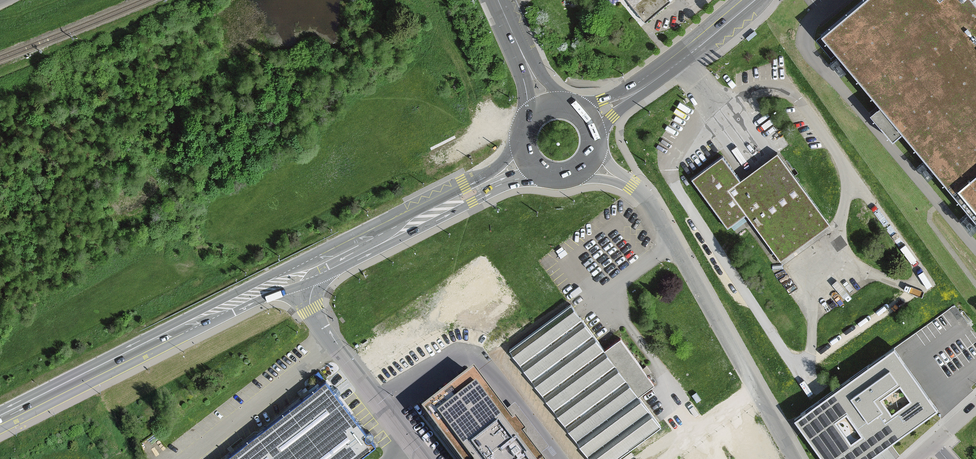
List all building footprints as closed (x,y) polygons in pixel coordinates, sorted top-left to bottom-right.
[(644,20),(667,0),(627,0),(644,20)] [(796,40),(975,248),(975,0),(845,0),(796,40)] [(779,151),(741,179),(724,154),(693,177),(727,227),(747,213),(780,261),(832,223),(779,151)] [(569,303),(508,349),(591,458),(611,458),(660,422),(638,394),(654,382),(620,337),(604,350),(569,303)] [(796,413),(827,458),(864,458),(940,407),(897,344),(796,413)] [(473,375),(422,414),(457,458),(538,458),(473,375)] [(320,382),(223,458),(350,458),(369,444),(320,382)]
